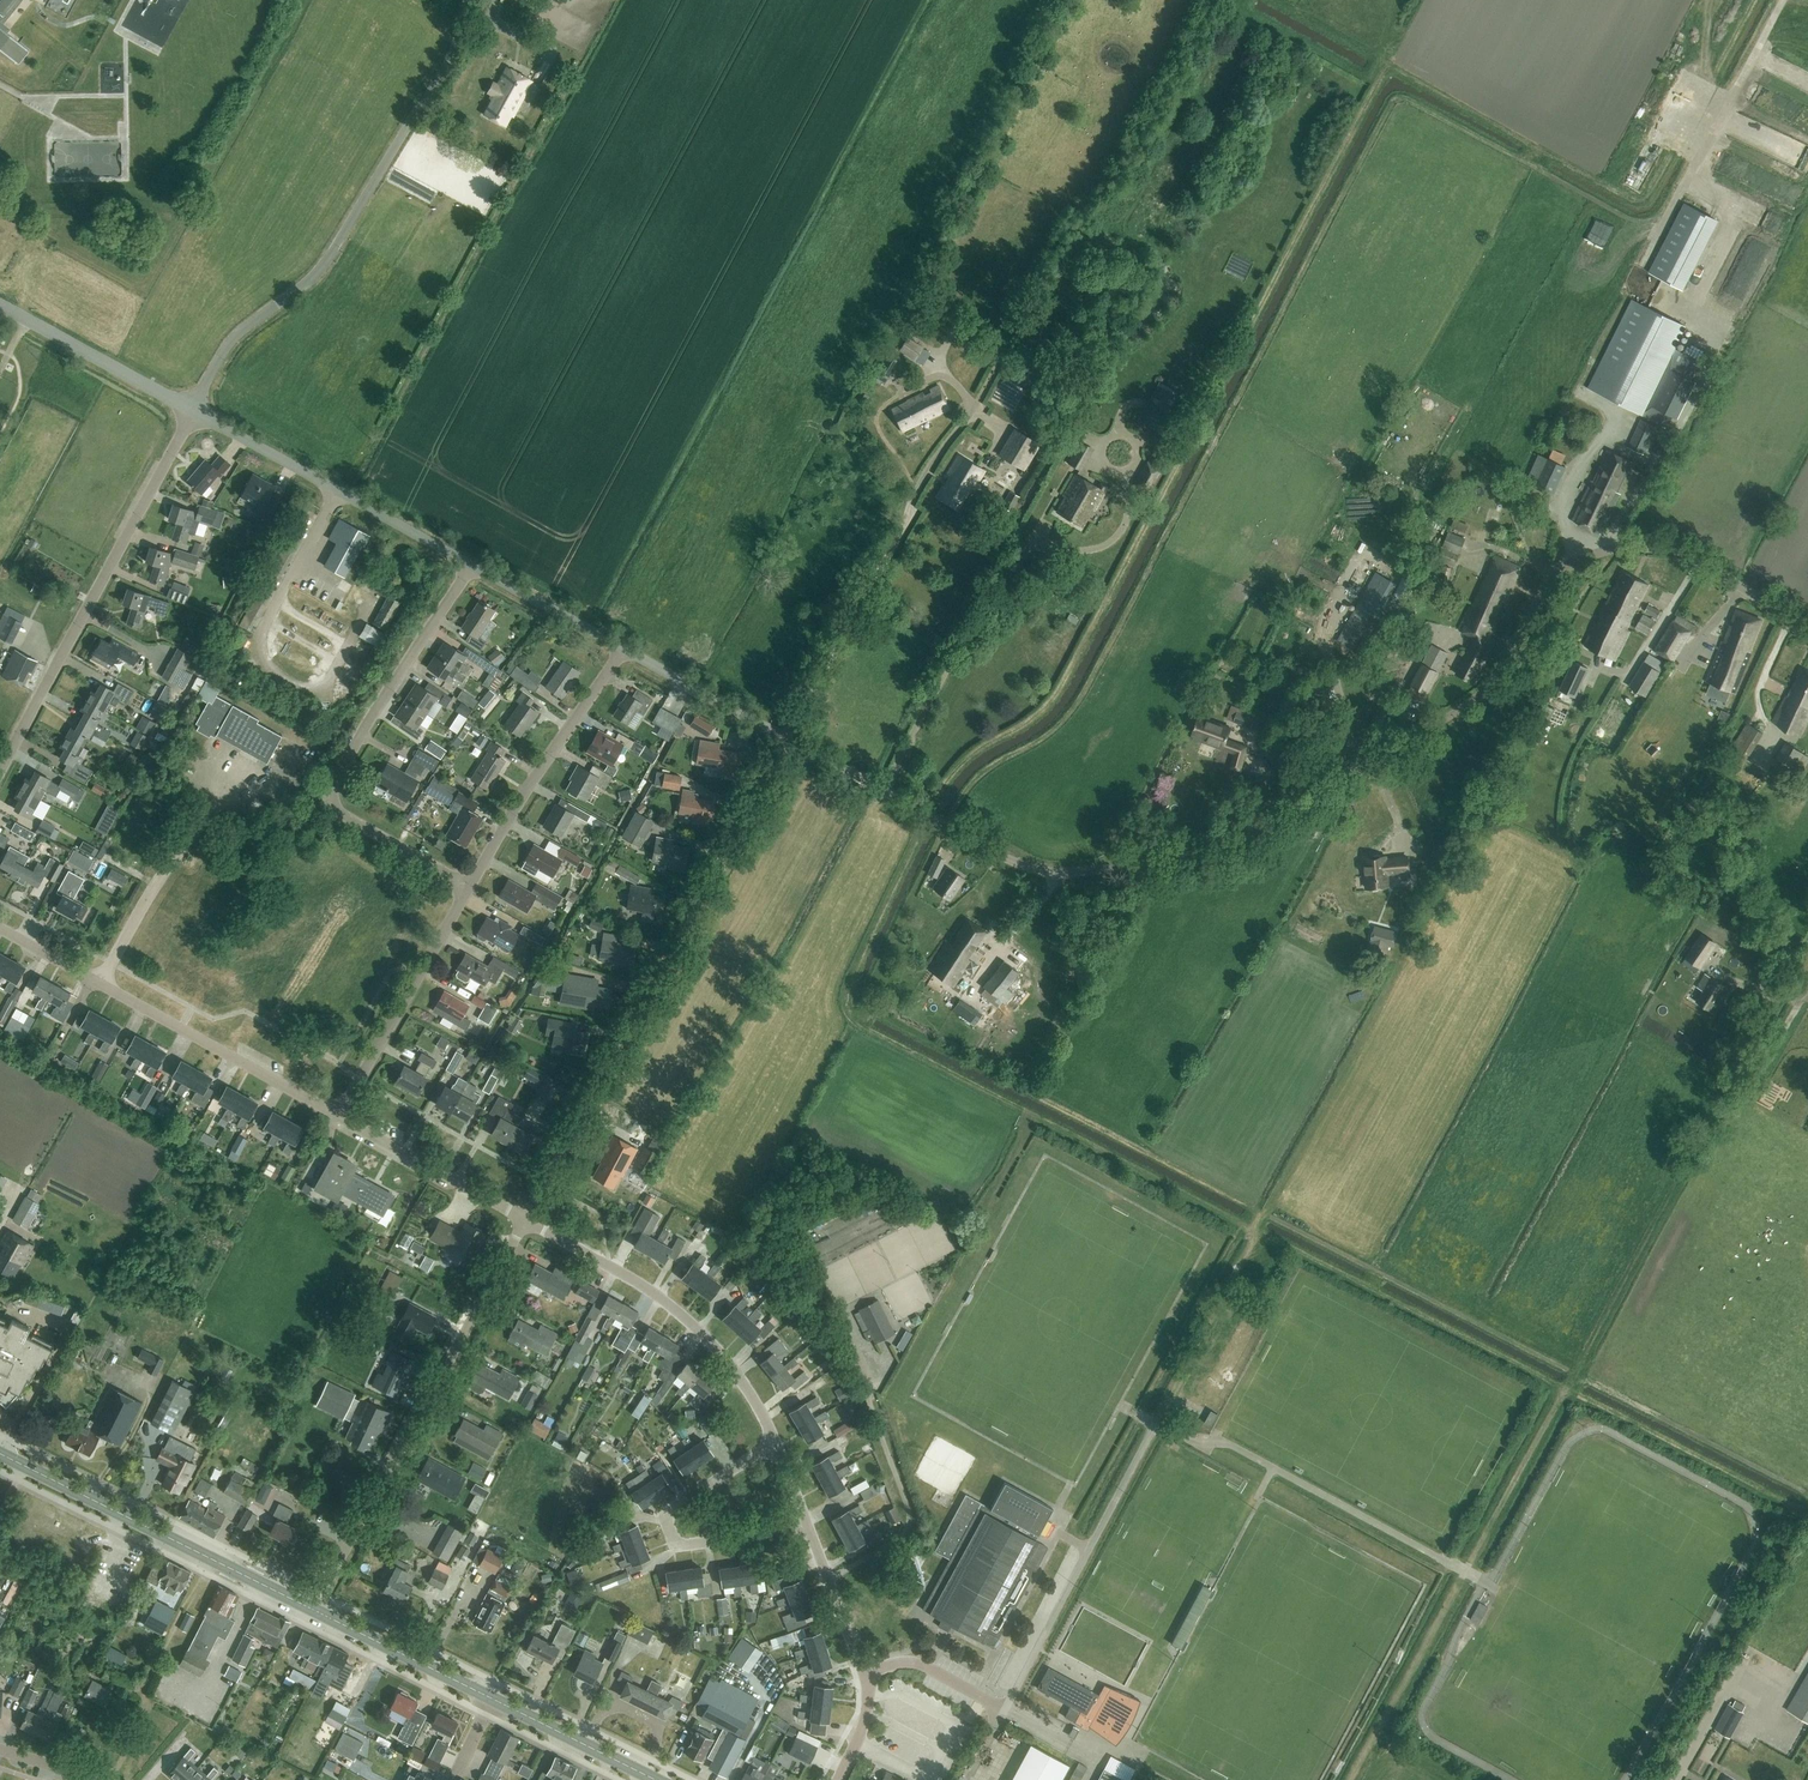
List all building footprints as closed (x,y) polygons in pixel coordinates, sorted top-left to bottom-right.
[(0,3),(0,14),(2,16),(0,19),(0,49),(18,64),(29,50),(7,32),(9,30),(2,24),(21,0),(3,0),(0,3)] [(176,12),(181,0),(161,0),(157,11),(170,16),(172,10),(176,12)] [(529,50),(526,54),(539,62),(541,57),(529,50)] [(545,65),(538,76),(546,81),(553,70),(545,65)] [(515,112),(516,111),(522,99),(532,81),(507,67),(490,98),(492,100),(484,114),(505,126),(511,116),(513,117),(515,112)] [(1686,206),(1651,274),(1681,289),(1716,221),(1686,206)] [(1756,240),(1727,296),(1744,305),(1773,248),(1756,240)] [(1636,302),(1592,390),(1642,414),(1668,427),(1673,417),(1678,419),(1696,382),(1691,380),(1700,363),(1674,350),(1685,327),(1636,302)] [(914,361),(923,348),(908,338),(899,351),(914,361)] [(877,372),(877,373),(889,380),(900,362),(887,354),(877,372)] [(1163,435),(1185,397),(1160,382),(1138,420),(1163,435)] [(950,409),(939,386),(930,390),(932,395),(925,398),(923,393),(907,401),(907,402),(891,410),(902,432),(950,409)] [(863,409),(869,401),(863,397),(857,405),(863,409)] [(987,430),(989,420),(978,418),(976,428),(987,430)] [(1644,455),(1657,427),(1642,420),(1629,448),(1644,455)] [(1024,472),(1041,445),(1022,433),(1006,460),(1024,472)] [(1618,492),(1632,462),(1608,451),(1594,481),(1592,480),(1572,520),(1600,534),(1620,494),(1618,492)] [(971,493),(984,470),(959,455),(947,476),(950,478),(939,497),(959,510),(970,492),(971,493)] [(220,477),(231,465),(220,456),(212,465),(206,460),(187,481),(202,494),(218,475),(220,477)] [(1080,470),(1084,463),(1071,456),(1067,462),(1080,470)] [(1554,496),(1567,468),(1548,459),(1535,487),(1536,487),(1532,495),(1550,503),(1553,495),(1554,496)] [(1151,495),(1165,469),(1149,460),(1134,486),(1151,495)] [(269,520),(280,500),(271,495),(275,487),(253,475),(243,493),(259,502),(254,512),(269,520)] [(1094,509),(1104,492),(1075,475),(1064,495),(1066,496),(1057,512),(1082,526),(1092,508),(1094,509)] [(1011,511),(1019,497),(1010,491),(1001,506),(1011,511)] [(201,506),(211,509),(213,503),(203,499),(201,506)] [(201,506),(198,505),(195,512),(174,506),(170,519),(182,523),(177,540),(186,543),(193,520),(196,521),(196,520),(212,526),(215,517),(222,519),(224,513),(211,509),(201,506)] [(365,546),(370,536),(340,519),(329,538),(337,543),(324,566),(345,577),(363,545),(365,546)] [(1466,533),(1470,526),(1454,520),(1451,528),(1466,533)] [(291,532),(280,552),(291,558),(302,538),(291,532)] [(1455,566),(1466,538),(1448,532),(1437,561),(1446,564),(1446,563),(1455,566)] [(27,545),(35,550),(39,543),(31,539),(27,545)] [(173,555),(151,548),(147,561),(160,566),(154,582),(163,585),(170,562),(180,566),(180,565),(189,568),(194,570),(199,557),(174,549),(173,555)] [(1488,576),(1487,575),(1475,602),(1497,613),(1502,601),(1505,602),(1520,568),(1496,556),(1490,569),(1491,569),(1488,576)] [(1447,587),(1451,568),(1444,566),(1440,585),(1447,587)] [(1610,597),(1637,612),(1650,585),(1623,572),(1610,597)] [(233,575),(223,576),(224,587),(234,586),(233,575)] [(308,575),(305,587),(315,590),(318,578),(308,575)] [(1415,581),(1405,575),(1396,591),(1407,597),(1415,581)] [(181,593),(188,595),(191,584),(184,582),(181,593)] [(31,591),(42,596),(45,589),(34,583),(31,591)] [(168,603),(160,600),(150,597),(128,590),(124,604),(137,608),(132,624),(140,627),(147,605),(157,608),(158,607),(166,609),(166,610),(168,602),(168,603)] [(1628,631),(1637,612),(1610,597),(1597,622),(1596,622),(1585,645),(1616,659),(1629,631),(1628,631)] [(480,650),(486,641),(478,636),(495,610),(480,601),(462,628),(470,634),(465,641),(480,650)] [(1473,663),(1480,652),(1489,657),(1496,642),(1492,638),(1491,633),(1499,616),(1496,615),(1497,613),(1475,602),(1474,605),(1472,603),(1459,629),(1474,637),(1475,639),(1465,659),(1473,663)] [(1367,658),(1388,621),(1358,605),(1337,641),(1367,658)] [(1658,618),(1661,611),(1649,605),(1645,612),(1658,618)] [(26,617),(7,607),(0,621),(0,638),(12,644),(26,617)] [(1749,652),(1761,621),(1736,611),(1724,642),(1722,641),(1706,682),(1735,694),(1751,653),(1749,652)] [(1643,614),(1636,629),(1648,635),(1656,621),(1643,614)] [(1694,626),(1678,615),(1668,631),(1685,642),(1694,626)] [(112,664),(113,664),(117,655),(133,664),(139,655),(113,640),(110,645),(101,640),(94,653),(94,654),(91,659),(109,669),(112,664)] [(445,643),(436,655),(468,676),(473,669),(463,661),(466,657),(445,643)] [(1412,685),(1427,693),(1448,653),(1433,645),(1412,685)] [(174,656),(189,664),(193,657),(178,648),(174,656)] [(31,674),(38,661),(15,650),(2,676),(22,686),(29,673),(31,674)] [(490,658),(494,663),(504,656),(499,650),(490,658)] [(1475,683),(1485,664),(1489,657),(1480,652),(1473,663),(1465,659),(1464,660),(1463,660),(1457,674),(1475,683)] [(1666,664),(1650,654),(1630,686),(1646,697),(1666,664)] [(463,684),(468,676),(436,655),(428,668),(449,682),(452,677),(463,684)] [(185,671),(189,664),(174,656),(170,663),(185,671)] [(483,658),(479,656),(474,663),(496,677),(501,670),(483,658)] [(561,698),(579,672),(564,661),(546,687),(561,698)] [(181,677),(185,671),(170,663),(167,669),(181,677)] [(539,687),(526,678),(528,674),(512,663),(506,672),(510,675),(535,692),(539,687)] [(178,684),(181,677),(167,669),(162,677),(177,685),(178,684)] [(1802,669),(1788,696),(1787,696),(1773,722),(1800,737),(1807,720),(1807,672),(1802,669)] [(178,684),(177,685),(183,689),(191,674),(185,671),(181,677),(178,684)] [(534,671),(531,675),(541,681),(544,676),(534,671)] [(1574,696),(1579,686),(1565,680),(1560,690),(1574,696)] [(87,701),(100,708),(105,700),(109,702),(112,697),(127,705),(134,692),(118,683),(114,692),(101,685),(96,693),(92,691),(87,701)] [(407,700),(426,713),(435,699),(446,707),(452,698),(430,683),(426,690),(417,684),(407,700)] [(158,701),(167,706),(172,699),(172,688),(167,686),(158,701)] [(190,689),(186,696),(193,700),(197,693),(190,689)] [(462,689),(457,696),(474,707),(478,700),(462,689)] [(489,689),(483,696),(489,700),(495,693),(489,689)] [(653,700),(639,691),(634,698),(628,694),(614,715),(627,724),(636,710),(644,715),(653,700)] [(528,729),(539,713),(530,707),(534,701),(523,692),(518,699),(522,701),(505,725),(500,721),(499,721),(520,736),(526,728),(528,729)] [(1539,714),(1562,725),(1568,712),(1571,705),(1570,704),(1548,694),(1539,714)] [(259,719),(216,695),(212,703),(208,701),(196,724),(199,726),(197,730),(210,737),(212,733),(267,763),(282,736),(257,722),(259,719)] [(434,718),(426,713),(407,700),(396,716),(405,722),(401,728),(417,739),(423,730),(417,726),(419,724),(427,729),(434,718)] [(95,717),(100,708),(87,701),(82,711),(85,713),(81,721),(109,737),(111,733),(96,724),(99,719),(95,717)] [(156,703),(149,715),(159,721),(166,708),(156,703)] [(457,712),(466,718),(472,709),(463,703),(457,712)] [(1252,729),(1256,718),(1238,712),(1239,709),(1233,707),(1228,719),(1234,721),(1233,722),(1252,729)] [(660,726),(668,712),(661,708),(653,722),(660,726)] [(1730,724),(1734,715),(1722,710),(1718,719),(1730,724)] [(667,729),(675,716),(668,712),(660,726),(667,729)] [(150,735),(156,723),(143,716),(136,728),(150,735)] [(675,716),(667,729),(674,733),(682,720),(675,716)] [(714,727),(707,723),(695,716),(689,726),(701,733),(708,737),(714,727)] [(1227,740),(1232,728),(1199,717),(1192,737),(1206,742),(1207,739),(1216,742),(1214,746),(1236,753),(1231,768),(1240,771),(1247,747),(1227,740)] [(106,742),(109,737),(81,721),(76,730),(72,728),(67,738),(83,747),(91,733),(106,742)] [(1743,767),(1764,734),(1748,723),(1726,757),(1743,767)] [(130,744),(141,750),(149,737),(138,731),(130,744)] [(634,742),(619,733),(615,741),(609,737),(607,741),(597,734),(587,751),(612,765),(623,746),(630,750),(634,742)] [(476,742),(483,747),(488,738),(481,734),(476,742)] [(76,761),(83,747),(67,738),(61,747),(65,750),(60,758),(73,765),(68,774),(84,782),(86,784),(93,771),(91,769),(76,761)] [(440,759),(446,750),(431,740),(425,748),(440,759)] [(721,775),(735,778),(736,771),(737,771),(740,753),(718,749),(719,743),(701,740),(696,763),(722,768),(721,775)] [(487,789),(505,761),(500,758),(505,750),(492,742),(487,750),(489,751),(472,779),(487,789)] [(1795,768),(1803,753),(1786,743),(1777,758),(1795,768)] [(639,755),(652,763),(658,753),(645,746),(639,755)] [(123,766),(135,773),(143,760),(131,753),(123,766)] [(421,776),(426,767),(412,759),(404,773),(387,764),(376,784),(407,801),(418,781),(413,779),(416,774),(421,776)] [(593,775),(579,766),(574,775),(576,776),(568,789),(578,795),(577,796),(585,800),(594,784),(605,790),(612,777),(603,771),(597,768),(593,775)] [(603,771),(612,777),(615,772),(606,767),(603,771)] [(30,781),(27,779),(21,788),(41,799),(45,791),(56,797),(59,791),(73,799),(80,789),(63,779),(59,785),(53,782),(35,772),(30,781)] [(665,773),(656,772),(653,784),(662,786),(662,787),(679,790),(682,776),(665,773)] [(425,792),(447,804),(454,793),(432,780),(425,792)] [(104,797),(108,790),(96,782),(91,789),(104,797)] [(41,799),(21,788),(16,798),(20,800),(15,809),(33,819),(38,809),(36,808),(41,799)] [(624,801),(632,799),(630,789),(622,791),(624,801)] [(693,822),(707,825),(708,818),(711,819),(714,801),(697,798),(698,794),(693,793),(694,791),(683,789),(682,795),(679,812),(694,815),(693,822)] [(465,846),(482,818),(473,813),(478,803),(459,792),(449,809),(459,815),(447,835),(465,846)] [(573,814),(587,822),(591,815),(568,802),(564,809),(557,804),(544,826),(561,836),(573,814)] [(120,809),(109,803),(95,829),(106,835),(120,809)] [(642,814),(648,809),(643,803),(637,808),(642,814)] [(640,848),(654,822),(636,811),(621,837),(640,848)] [(49,837),(56,826),(43,819),(36,830),(49,837)] [(593,825),(603,831),(607,825),(597,819),(593,825)] [(36,833),(16,822),(11,831),(31,841),(36,833)] [(611,835),(614,829),(608,826),(605,832),(611,835)] [(671,846),(672,841),(667,840),(667,839),(657,837),(656,843),(653,861),(670,864),(669,868),(683,870),(684,866),(685,866),(688,849),(671,846)] [(99,849),(84,840),(80,847),(95,856),(99,849)] [(557,858),(534,845),(525,861),(526,861),(522,868),(535,876),(539,869),(553,876),(562,861),(564,862),(566,859),(577,866),(582,858),(563,847),(558,854),(559,855),(557,858)] [(107,849),(102,847),(97,856),(102,858),(107,849)] [(7,874),(17,880),(24,866),(29,858),(20,853),(10,848),(0,866),(9,870),(7,874)] [(74,850),(69,861),(81,868),(87,857),(74,850)] [(937,856),(928,874),(936,877),(945,860),(937,856)] [(1387,858),(1386,857),(1365,858),(1367,888),(1389,886),(1388,875),(1409,874),(1408,857),(1387,858)] [(24,866),(17,880),(27,885),(29,881),(37,886),(44,875),(47,877),(55,881),(64,865),(50,858),(45,867),(38,863),(33,871),(24,866)] [(616,872),(637,884),(641,877),(620,865),(616,872)] [(585,866),(582,871),(589,875),(592,870),(585,866)] [(949,900),(964,879),(947,867),(932,888),(949,900)] [(75,916),(82,920),(88,908),(73,900),(84,879),(69,871),(57,892),(63,896),(56,908),(74,918),(75,916)] [(128,878),(122,875),(118,883),(124,886),(128,878)] [(531,893),(508,880),(499,896),(527,911),(535,898),(555,910),(562,896),(537,882),(531,893)] [(651,894),(652,890),(648,890),(648,888),(641,887),(631,885),(630,891),(627,908),(643,911),(642,918),(653,920),(654,913),(659,914),(662,896),(651,894)] [(574,903),(579,895),(570,889),(565,897),(574,903)] [(496,923),(487,917),(479,931),(480,931),(479,933),(477,935),(478,938),(483,941),(486,940),(487,938),(488,936),(489,936),(494,939),(492,941),(500,945),(500,946),(501,949),(507,952),(509,951),(519,935),(509,930),(511,926),(498,919),(496,923)] [(599,932),(603,924),(591,919),(587,927),(599,932)] [(967,959),(985,932),(968,921),(952,945),(947,941),(928,970),(953,987),(970,961),(967,959)] [(541,945),(545,938),(524,926),(520,933),(541,945)] [(1398,933),(1385,929),(1382,943),(1394,947),(1398,933)] [(632,964),(635,946),(616,942),(617,935),(604,933),(600,958),(617,961),(617,964),(631,967),(631,963),(632,964)] [(1697,973),(1718,944),(1704,934),(1683,963),(1697,973)] [(1382,943),(1371,941),(1368,952),(1378,955),(1382,943)] [(2,974),(10,959),(0,954),(0,978),(2,974)] [(466,954),(457,969),(459,970),(457,974),(457,977),(465,981),(468,981),(470,977),(484,985),(488,980),(495,984),(503,971),(515,978),(519,971),(493,956),(487,966),(466,954)] [(582,958),(570,955),(568,962),(580,966),(582,958)] [(1004,961),(983,987),(998,999),(1006,989),(1019,973),(1018,972),(1023,966),(1009,955),(1004,961)] [(11,980),(10,983),(9,982),(4,990),(11,993),(17,982),(17,983),(25,968),(10,959),(2,974),(11,980)] [(542,973),(534,985),(545,987),(548,974),(542,973)] [(1723,1000),(1730,989),(1705,973),(1697,987),(1703,991),(1697,1002),(1714,1012),(1722,999),(1723,1000)] [(562,994),(560,1003),(575,1005),(575,1006),(593,1009),(594,1005),(608,1007),(612,990),(593,986),(594,979),(565,974),(562,994)] [(42,1010),(48,999),(55,985),(40,977),(33,991),(43,997),(41,1000),(40,999),(36,1007),(42,1010)] [(67,1000),(70,993),(55,985),(48,999),(58,1005),(56,1008),(54,1007),(50,1015),(63,1022),(74,1003),(67,1000)] [(501,1007),(511,1005),(518,993),(512,990),(507,998),(499,1000),(501,1007)] [(466,1029),(471,1021),(462,1016),(469,1005),(445,991),(433,1011),(466,1029)] [(483,1009),(487,1002),(475,995),(471,1002),(483,1009)] [(0,1013),(0,1020),(5,1023),(16,1002),(9,998),(0,1013)] [(953,1010),(968,1020),(974,1010),(960,1000),(953,1010)] [(498,1009),(487,1002),(483,1009),(478,1018),(489,1024),(498,1009)] [(78,1016),(76,1019),(72,1026),(79,1030),(82,1026),(91,1031),(90,1034),(89,1033),(84,1041),(91,1045),(97,1034),(97,1033),(105,1019),(89,1010),(84,1020),(82,1019),(78,1016)] [(30,1027),(11,1017),(4,1030),(22,1040),(30,1027)] [(514,1017),(507,1030),(511,1032),(519,1019),(514,1017)] [(581,1050),(584,1051),(588,1033),(577,1031),(579,1023),(548,1018),(546,1034),(554,1036),(552,1045),(563,1047),(562,1051),(581,1054),(581,1050)] [(120,1027),(105,1019),(97,1033),(97,1034),(106,1039),(104,1042),(99,1049),(105,1053),(111,1042),(112,1042),(120,1027)] [(137,1070),(143,1059),(142,1059),(143,1059),(151,1044),(135,1036),(127,1050),(137,1056),(136,1059),(135,1059),(130,1067),(137,1070)] [(441,1037),(436,1046),(444,1050),(448,1041),(441,1037)] [(151,1044),(143,1059),(142,1059),(143,1059),(152,1064),(150,1068),(149,1067),(145,1075),(151,1078),(157,1067),(158,1068),(166,1053),(151,1044)] [(453,1074),(463,1055),(456,1051),(446,1070),(453,1074)] [(469,1052),(466,1059),(476,1064),(480,1058),(469,1052)] [(430,1066),(433,1067),(436,1061),(422,1053),(418,1059),(421,1061),(415,1072),(404,1066),(396,1081),(418,1094),(426,1079),(424,1077),(430,1066)] [(72,1060),(69,1066),(75,1069),(79,1063),(72,1060)] [(90,1081),(98,1085),(109,1065),(101,1060),(90,1081)] [(189,1084),(197,1070),(181,1061),(173,1076),(183,1082),(181,1085),(181,1084),(176,1092),(183,1095),(189,1085),(188,1085),(189,1084)] [(501,1077),(505,1069),(499,1065),(495,1073),(501,1077)] [(134,1072),(129,1069),(124,1076),(130,1079),(134,1072)] [(212,1078),(197,1070),(189,1084),(188,1085),(189,1085),(198,1090),(196,1093),(195,1092),(191,1100),(204,1107),(213,1090),(207,1087),(212,1078)] [(539,1073),(533,1083),(539,1086),(544,1076),(539,1073)] [(489,1094),(498,1078),(491,1074),(482,1090),(489,1094)] [(553,1085),(557,1088),(560,1082),(556,1080),(555,1081),(546,1076),(535,1095),(544,1100),(553,1085)] [(451,1112),(468,1082),(459,1077),(451,1090),(445,1087),(436,1103),(451,1112)] [(477,1087),(468,1082),(451,1112),(467,1121),(476,1104),(481,1096),(474,1092),(477,1087)] [(228,1121),(234,1110),(242,1095),(227,1086),(218,1101),(229,1107),(227,1110),(226,1110),(222,1117),(228,1121)] [(146,1109),(156,1091),(148,1087),(138,1105),(146,1109)] [(155,1114),(165,1096),(157,1092),(147,1110),(155,1114)] [(244,1115),(242,1118),(241,1118),(237,1126),(243,1129),(249,1118),(250,1119),(258,1104),(242,1095),(234,1110),(244,1115)] [(508,1144),(517,1127),(505,1121),(510,1112),(513,1113),(517,1106),(499,1096),(490,1113),(497,1117),(500,1119),(492,1135),(508,1144)] [(274,1146),(280,1136),(280,1135),(288,1121),(273,1112),(264,1127),(275,1133),(273,1136),(272,1135),(268,1143),(274,1146)] [(288,1121),(280,1135),(280,1136),(289,1141),(288,1144),(287,1143),(283,1151),(289,1154),(295,1144),(304,1129),(288,1121)] [(517,1127),(508,1144),(524,1152),(533,1137),(536,1138),(541,1128),(534,1124),(528,1134),(517,1127)] [(239,1135),(231,1150),(239,1155),(247,1140),(239,1135)] [(623,1176),(638,1149),(613,1135),(603,1154),(606,1155),(602,1163),(603,1163),(595,1178),(612,1187),(615,1181),(616,1182),(620,1175),(623,1176)] [(262,1137),(253,1150),(258,1154),(267,1140),(262,1137)] [(663,1146),(652,1140),(649,1147),(659,1153),(663,1146)] [(660,1155),(647,1148),(637,1167),(649,1173),(660,1155)] [(341,1191),(352,1173),(356,1165),(335,1154),(316,1188),(337,1199),(341,1191)] [(276,1166),(269,1162),(263,1173),(270,1177),(276,1166)] [(288,1182),(296,1169),(288,1165),(281,1178),(288,1182)] [(352,1173),(341,1191),(382,1214),(393,1196),(352,1173)] [(313,1185),(306,1181),(301,1190),(308,1195),(313,1185)] [(654,1198),(647,1194),(643,1202),(651,1205),(654,1198)] [(877,1196),(870,1200),(875,1211),(883,1207),(877,1196)] [(24,1222),(33,1227),(45,1201),(36,1197),(24,1222)] [(869,1204),(861,1208),(865,1215),(873,1211),(869,1204)] [(649,1254),(657,1240),(647,1235),(649,1231),(650,1232),(659,1216),(645,1208),(641,1216),(631,1233),(639,1237),(634,1246),(649,1254)] [(701,1230),(704,1225),(697,1220),(694,1226),(701,1230)] [(462,1234),(440,1222),(431,1238),(453,1250),(450,1256),(468,1266),(485,1234),(482,1233),(482,1231),(477,1228),(475,1229),(467,1224),(462,1234)] [(657,1240),(649,1254),(664,1263),(668,1256),(675,1260),(686,1241),(678,1237),(672,1249),(662,1243),(664,1239),(665,1240),(669,1232),(663,1229),(657,1240)] [(27,1257),(33,1245),(8,1231),(1,1243),(4,1245),(0,1252),(0,1270),(13,1277),(21,1264),(22,1265),(27,1257)] [(411,1248),(422,1254),(425,1248),(414,1242),(411,1248)] [(682,1278),(696,1288),(706,1275),(707,1275),(698,1268),(700,1265),(701,1266),(706,1259),(701,1254),(693,1265),(692,1264),(682,1278)] [(552,1273),(535,1264),(526,1280),(527,1280),(531,1282),(528,1289),(538,1294),(542,1288),(563,1299),(575,1277),(568,1273),(568,1272),(556,1266),(552,1273)] [(711,1278),(713,1275),(714,1276),(720,1269),(714,1265),(707,1275),(706,1275),(696,1288),(711,1299),(721,1285),(711,1278)] [(392,1298),(403,1278),(390,1271),(379,1291),(392,1298)] [(593,1303),(600,1291),(582,1281),(575,1293),(593,1303)] [(27,1294),(24,1303),(52,1312),(55,1303),(27,1294)] [(615,1318),(623,1304),(608,1295),(600,1309),(611,1315),(609,1319),(607,1318),(603,1326),(608,1330),(615,1318)] [(736,1330),(748,1318),(740,1310),(742,1308),(743,1308),(749,1302),(744,1297),(735,1306),(723,1318),(736,1330)] [(873,1303),(859,1310),(869,1330),(863,1333),(868,1341),(873,1339),(875,1343),(889,1336),(873,1303)] [(426,1333),(435,1317),(411,1304),(396,1330),(409,1337),(415,1326),(426,1333)] [(625,1352),(627,1348),(637,1331),(638,1329),(631,1325),(638,1312),(623,1304),(615,1318),(626,1324),(624,1327),(622,1326),(614,1340),(612,1345),(625,1352)] [(764,1338),(775,1326),(769,1320),(760,1330),(752,1322),(755,1319),(755,1320),(761,1313),(756,1309),(748,1318),(736,1330),(749,1343),(758,1333),(764,1338)] [(75,1310),(70,1320),(78,1324),(83,1314),(75,1310)] [(587,1317),(567,1356),(580,1363),(593,1340),(588,1337),(596,1321),(587,1317)] [(4,1324),(6,1321),(0,1318),(0,1402),(6,1408),(19,1394),(20,1394),(28,1378),(31,1379),(37,1368),(39,1369),(45,1358),(48,1359),(54,1345),(33,1335),(32,1337),(27,1335),(31,1329),(12,1319),(8,1326),(4,1324)] [(353,1325),(340,1318),(337,1325),(350,1331),(353,1325)] [(538,1330),(518,1319),(510,1335),(510,1336),(508,1340),(522,1348),(524,1343),(546,1355),(557,1334),(541,1325),(538,1330)] [(568,1325),(570,1332),(578,1330),(576,1323),(568,1325)] [(655,1350),(664,1336),(649,1327),(644,1336),(637,1331),(627,1348),(625,1352),(619,1361),(626,1364),(633,1351),(635,1352),(641,1342),(651,1348),(649,1351),(647,1350),(643,1359),(648,1362),(655,1350)] [(665,1381),(670,1373),(682,1357),(675,1352),(679,1345),(664,1336),(655,1350),(666,1356),(664,1360),(662,1359),(657,1367),(664,1371),(659,1377),(665,1381)] [(771,1376),(784,1366),(777,1357),(780,1354),(781,1355),(788,1350),(778,1338),(764,1350),(769,1356),(761,1363),(771,1376)] [(393,1359),(397,1352),(384,1345),(376,1360),(379,1362),(371,1376),(396,1389),(408,1367),(393,1359)] [(164,1360),(155,1356),(147,1371),(156,1375),(164,1360)] [(557,1357),(551,1368),(556,1371),(563,1359),(557,1357)] [(794,1358),(784,1366),(771,1376),(782,1389),(790,1383),(795,1389),(809,1378),(804,1371),(795,1379),(787,1370),(791,1367),(792,1368),(798,1363),(794,1358)] [(690,1386),(701,1373),(687,1362),(677,1375),(687,1383),(684,1386),(682,1385),(676,1392),(682,1396),(690,1386)] [(500,1374),(481,1363),(472,1379),(473,1380),(470,1385),(471,1389),(479,1393),(483,1392),(486,1387),(508,1399),(520,1378),(503,1369),(500,1374)] [(536,1369),(530,1378),(547,1388),(552,1379),(536,1369)] [(670,1373),(665,1381),(657,1393),(663,1397),(676,1378),(670,1373)] [(701,1373),(690,1386),(700,1393),(697,1397),(696,1395),(689,1403),(700,1411),(713,1396),(708,1391),(714,1384),(701,1373)] [(173,1434),(195,1391),(172,1380),(151,1423),(173,1434)] [(360,1401),(353,1398),(355,1395),(328,1382),(317,1405),(344,1418),(344,1417),(353,1422),(346,1437),(354,1441),(353,1444),(362,1449),(363,1446),(371,1450),(382,1427),(385,1428),(393,1414),(361,1398),(360,1401)] [(842,1400),(851,1395),(845,1385),(837,1390),(842,1400)] [(89,1430),(100,1435),(121,1446),(142,1403),(111,1387),(89,1429),(89,1430)] [(530,1410),(538,1395),(529,1390),(521,1405),(530,1410)] [(799,1427),(814,1419),(814,1418),(808,1409),(811,1407),(812,1408),(820,1403),(816,1397),(805,1404),(805,1403),(790,1412),(799,1427)] [(1212,1410),(1205,1423),(1211,1426),(1218,1414),(1212,1410)] [(821,1422),(828,1418),(825,1413),(825,1412),(814,1418),(814,1419),(799,1427),(808,1442),(823,1434),(817,1423),(820,1421),(821,1422)] [(709,1435),(717,1430),(705,1414),(698,1419),(709,1435)] [(528,1429),(545,1439),(551,1428),(535,1418),(528,1429)] [(491,1455),(503,1434),(486,1425),(484,1430),(464,1419),(455,1435),(456,1435),(458,1436),(455,1441),(472,1450),(474,1445),(491,1455)] [(848,1421),(840,1427),(844,1434),(853,1429),(848,1421)] [(89,1430),(89,1429),(76,1422),(65,1443),(90,1455),(100,1435),(89,1430)] [(558,1433),(554,1440),(564,1445),(568,1438),(558,1433)] [(688,1437),(682,1440),(689,1450),(689,1451),(698,1464),(713,1455),(704,1440),(694,1447),(692,1444),(692,1443),(688,1437)] [(668,1450),(675,1460),(674,1460),(684,1474),(698,1464),(689,1451),(689,1450),(680,1456),(678,1453),(674,1446),(668,1450)] [(184,1459),(163,1448),(157,1459),(170,1466),(169,1467),(171,1468),(163,1484),(179,1492),(184,1483),(186,1484),(196,1465),(190,1462),(194,1454),(188,1452),(184,1459)] [(588,1454),(580,1450),(576,1458),(583,1462),(588,1454)] [(821,1480),(835,1472),(836,1472),(830,1462),(834,1460),(834,1461),(842,1457),(839,1451),(828,1457),(827,1456),(812,1465),(821,1480)] [(241,1464),(253,1472),(256,1466),(244,1458),(241,1464)] [(660,1472),(666,1467),(660,1460),(654,1464),(660,1472)] [(465,1478),(434,1461),(431,1466),(426,1463),(418,1479),(454,1499),(465,1478)] [(842,1476),(850,1472),(847,1466),(836,1472),(835,1472),(821,1480),(830,1496),(844,1488),(839,1477),(842,1475),(842,1476)] [(484,1473),(472,1467),(468,1474),(481,1480),(484,1473)] [(495,1483),(500,1472),(493,1470),(489,1481),(495,1483)] [(646,1470),(640,1474),(647,1484),(656,1498),(671,1488),(662,1474),(652,1481),(650,1478),(650,1477),(646,1470)] [(242,1476),(235,1472),(223,1492),(246,1506),(259,1485),(242,1476)] [(626,1483),(633,1493),(632,1494),(642,1508),(656,1498),(647,1484),(638,1490),(636,1487),(636,1486),(632,1479),(626,1483)] [(869,1486),(866,1480),(851,1488),(854,1494),(869,1486)] [(488,1495),(493,1487),(482,1481),(477,1489),(488,1495)] [(991,1508),(982,1503),(966,1495),(935,1551),(950,1559),(923,1609),(942,1620),(938,1626),(948,1632),(952,1625),(993,1648),(1048,1548),(1038,1542),(1038,1541),(1036,1540),(1053,1509),(1005,1482),(991,1508)] [(265,1483),(261,1490),(266,1492),(269,1491),(271,1486),(265,1483)] [(197,1527),(207,1510),(189,1500),(179,1517),(197,1527)] [(207,1510),(197,1527),(214,1537),(226,1516),(213,1509),(217,1504),(211,1501),(208,1507),(209,1507),(207,1510)] [(293,1545),(300,1531),(286,1524),(293,1510),(279,1503),(272,1517),(277,1520),(270,1533),(293,1545)] [(833,1519),(841,1534),(856,1526),(851,1516),(854,1515),(855,1516),(862,1511),(859,1505),(848,1511),(848,1510),(833,1519)] [(886,1512),(892,1524),(901,1520),(895,1508),(886,1512)] [(248,1510),(247,1509),(237,1525),(249,1532),(258,1516),(257,1515),(248,1510)] [(1071,1509),(1064,1523),(1071,1526),(1078,1512),(1071,1509)] [(863,1530),(870,1526),(867,1520),(856,1526),(841,1534),(850,1550),(865,1542),(859,1531),(862,1529),(863,1530)] [(445,1532),(459,1540),(463,1532),(449,1524),(445,1532)] [(615,1525),(601,1530),(604,1538),(618,1533),(615,1525)] [(620,1531),(625,1543),(621,1544),(621,1543),(613,1546),(615,1552),(627,1548),(643,1542),(636,1525),(620,1531)] [(102,1552),(109,1538),(96,1532),(90,1546),(102,1552)] [(456,1546),(459,1540),(445,1532),(441,1538),(456,1546)] [(470,1532),(465,1541),(472,1545),(477,1536),(470,1532)] [(878,1532),(867,1538),(871,1547),(883,1541),(878,1532)] [(452,1553),(456,1546),(441,1538),(437,1545),(452,1553)] [(627,1548),(631,1558),(627,1560),(627,1559),(619,1562),(621,1568),(626,1566),(627,1571),(628,1574),(643,1568),(640,1562),(649,1558),(643,1542),(627,1548)] [(448,1560),(452,1553),(437,1545),(433,1553),(448,1560)] [(463,1545),(456,1556),(463,1560),(469,1549),(463,1545)] [(479,1565),(488,1570),(496,1553),(487,1548),(479,1565)] [(891,1562),(886,1555),(881,1558),(885,1566),(891,1562)] [(571,1557),(565,1563),(570,1569),(576,1563),(571,1557)] [(916,1573),(919,1566),(909,1560),(905,1567),(916,1573)] [(191,1572),(169,1561),(164,1570),(154,1564),(146,1579),(157,1585),(160,1580),(168,1584),(165,1591),(169,1593),(169,1592),(175,1595),(178,1589),(182,1591),(191,1572)] [(740,1583),(740,1584),(751,1582),(751,1585),(750,1586),(752,1594),(758,1593),(757,1581),(755,1564),(737,1567),(740,1583)] [(384,1590),(405,1601),(412,1586),(403,1582),(409,1572),(396,1566),(391,1576),(384,1590)] [(698,1597),(712,1595),(710,1582),(704,1583),(701,1567),(683,1570),(686,1587),(697,1585),(698,1589),(697,1589),(698,1597)] [(734,1588),(735,1596),(742,1595),(740,1584),(740,1583),(737,1567),(719,1569),(722,1586),(734,1584),(735,1588),(734,1588)] [(449,1575),(435,1568),(428,1583),(442,1590),(449,1575)] [(688,1599),(686,1587),(683,1570),(666,1573),(668,1590),(681,1588),(681,1591),(680,1591),(681,1600),(688,1599)] [(627,1571),(616,1575),(619,1584),(619,1585),(631,1581),(629,1576),(628,1574),(627,1571)] [(545,1583),(552,1581),(550,1573),(543,1575),(545,1583)] [(600,1581),(602,1586),(603,1589),(619,1584),(616,1575),(600,1581)] [(793,1583),(790,1575),(772,1582),(775,1591),(785,1587),(789,1597),(785,1599),(785,1598),(777,1601),(779,1607),(791,1603),(791,1602),(807,1596),(800,1580),(793,1583)] [(761,1577),(763,1589),(770,1588),(768,1576),(761,1577)] [(496,1579),(491,1589),(488,1595),(487,1594),(473,1622),(490,1631),(505,1603),(504,1602),(506,1597),(507,1597),(512,1587),(496,1579)] [(200,1626),(218,1635),(225,1639),(235,1621),(228,1617),(239,1595),(219,1586),(204,1615),(205,1615),(200,1626)] [(572,1590),(566,1602),(577,1608),(583,1596),(572,1590)] [(807,1623),(804,1617),(813,1613),(807,1596),(791,1602),(791,1603),(795,1613),(791,1614),(791,1613),(783,1617),(788,1630),(807,1623)] [(719,1616),(729,1614),(727,1598),(716,1599),(719,1616)] [(169,1622),(175,1610),(156,1600),(150,1612),(169,1622)] [(1479,1625),(1488,1608),(1480,1603),(1470,1620),(1479,1625)] [(279,1619),(258,1608),(246,1631),(277,1647),(290,1622),(280,1617),(279,1619)] [(186,1632),(194,1616),(187,1613),(179,1629),(186,1632)] [(647,1644),(654,1631),(634,1621),(627,1634),(647,1644)] [(561,1658),(575,1631),(562,1624),(552,1643),(551,1642),(550,1644),(534,1635),(527,1649),(545,1658),(548,1652),(561,1658)] [(206,1659),(218,1635),(200,1626),(188,1650),(188,1649),(180,1665),(200,1675),(208,1660),(206,1659)] [(303,1631),(293,1651),(306,1657),(301,1666),(305,1667),(309,1659),(309,1658),(318,1639),(303,1631)] [(617,1631),(613,1640),(622,1644),(626,1635),(617,1631)] [(809,1654),(810,1654),(826,1649),(820,1632),(804,1637),(808,1649),(804,1650),(804,1649),(795,1651),(797,1658),(809,1654)] [(774,1649),(785,1645),(785,1644),(794,1641),(791,1633),(770,1639),(774,1649)] [(245,1667),(255,1648),(251,1646),(255,1639),(244,1634),(232,1660),(245,1667)] [(749,1672),(763,1652),(741,1638),(728,1658),(749,1672)] [(318,1639),(309,1658),(309,1659),(318,1663),(321,1664),(315,1675),(319,1676),(321,1672),(324,1666),(333,1646),(318,1639)] [(622,1644),(613,1640),(605,1656),(614,1660),(622,1644)] [(109,1646),(105,1655),(120,1664),(125,1655),(109,1646)] [(319,1677),(312,1691),(322,1696),(329,1683),(341,1689),(353,1667),(344,1662),(348,1654),(333,1646),(324,1666),(321,1672),(319,1676),(319,1677)] [(1757,1669),(1765,1651),(1758,1648),(1750,1666),(1757,1669)] [(813,1665),(809,1666),(809,1665),(800,1668),(802,1674),(808,1672),(809,1678),(814,1676),(815,1678),(826,1675),(824,1668),(831,1666),(826,1649),(810,1654),(809,1654),(813,1665)] [(593,1682),(602,1664),(593,1659),(595,1656),(586,1651),(582,1660),(581,1660),(574,1673),(593,1682)] [(309,1659),(305,1667),(313,1672),(318,1663),(309,1659)] [(237,1682),(242,1672),(229,1666),(224,1676),(237,1682)] [(1139,1700),(1139,1699),(1104,1684),(1098,1695),(1048,1668),(1037,1688),(1070,1706),(1065,1717),(1081,1726),(1083,1722),(1089,1726),(1089,1727),(1114,1744),(1115,1743),(1107,1738),(1113,1730),(1119,1722),(1123,1714),(1127,1706),(1130,1696),(1139,1700)] [(298,1681),(302,1673),(293,1669),(289,1678),(295,1681),(296,1680),(298,1681)] [(627,1683),(621,1696),(643,1707),(665,1718),(671,1705),(680,1710),(683,1702),(673,1697),(668,1702),(657,1695),(662,1685),(651,1679),(646,1689),(632,1682),(633,1677),(622,1672),(618,1679),(627,1683)] [(296,1680),(295,1681),(293,1684),(298,1687),(300,1683),(303,1685),(302,1688),(309,1691),(315,1680),(302,1673),(298,1681),(296,1680)] [(1787,1710),(1807,1722),(1807,1673),(1787,1710)] [(18,1696),(25,1681),(16,1677),(9,1692),(18,1696)] [(701,1717),(710,1722),(723,1729),(708,1757),(713,1760),(709,1767),(726,1776),(755,1721),(749,1718),(757,1702),(710,1677),(699,1698),(709,1703),(705,1711),(701,1717)] [(106,1706),(114,1691),(92,1680),(84,1695),(106,1706)] [(813,1703),(830,1705),(832,1687),(815,1685),(814,1697),(810,1697),(810,1696),(801,1694),(800,1701),(813,1703)] [(21,1726),(36,1733),(43,1717),(55,1691),(50,1688),(37,1714),(29,1710),(21,1726)] [(21,1706),(30,1710),(38,1692),(30,1688),(21,1706)] [(43,1717),(36,1733),(50,1739),(57,1723),(50,1720),(63,1694),(55,1691),(43,1717)] [(393,1708),(389,1716),(405,1724),(403,1727),(398,1738),(412,1745),(420,1728),(426,1715),(413,1709),(416,1702),(398,1693),(391,1707),(393,1708)] [(343,1724),(351,1709),(336,1701),(328,1716),(343,1724)] [(798,1718),(811,1719),(811,1721),(812,1721),(811,1733),(825,1735),(826,1722),(828,1723),(830,1705),(813,1703),(812,1714),(808,1713),(808,1712),(799,1711),(798,1718)] [(1729,1737),(1743,1711),(1729,1704),(1715,1729),(1729,1737)] [(59,1720),(65,1723),(71,1710),(65,1707),(59,1720)] [(440,1763),(454,1735),(452,1734),(457,1722),(438,1713),(432,1725),(440,1729),(438,1732),(444,1736),(442,1740),(438,1738),(428,1757),(427,1757),(424,1764),(437,1770),(441,1763),(440,1763)] [(679,1718),(684,1721),(687,1716),(682,1713),(679,1718)] [(781,1740),(790,1724),(771,1713),(768,1719),(773,1721),(767,1731),(781,1740)] [(797,1730),(790,1726),(786,1734),(793,1737),(797,1730)] [(714,1735),(699,1727),(697,1731),(696,1730),(695,1733),(696,1733),(695,1734),(693,1733),(690,1738),(693,1739),(686,1752),(687,1753),(686,1755),(693,1759),(694,1757),(701,1760),(712,1739),(714,1735)] [(1073,1727),(1073,1728),(1069,1733),(1075,1737),(1079,1730),(1073,1727)] [(518,1738),(502,1730),(489,1755),(493,1757),(484,1774),(482,1773),(478,1779),(496,1779),(505,1763),(518,1738)] [(184,1749),(194,1738),(189,1734),(180,1745),(184,1749)] [(810,1764),(818,1747),(796,1737),(788,1754),(810,1764)] [(837,1752),(841,1745),(827,1739),(824,1745),(837,1752)] [(753,1744),(745,1760),(750,1763),(751,1764),(753,1761),(751,1760),(753,1755),(755,1756),(759,1747),(753,1744)] [(1069,1765),(1031,1744),(1011,1779),(1061,1779),(1069,1765)] [(239,1745),(233,1753),(241,1759),(247,1752),(239,1745)] [(421,1762),(426,1753),(413,1746),(408,1756),(421,1762)] [(198,1768),(189,1760),(196,1751),(191,1747),(183,1757),(175,1767),(173,1766),(169,1771),(170,1773),(168,1775),(174,1779),(187,1779),(198,1768)] [(576,1767),(556,1756),(547,1774),(554,1777),(552,1779),(569,1779),(576,1767)] [(324,1767),(333,1772),(337,1765),(328,1760),(324,1767)] [(522,1770),(532,1776),(538,1767),(528,1760),(522,1770)] [(742,1779),(762,1779),(766,1772),(771,1764),(771,1763),(766,1760),(763,1766),(760,1765),(753,1761),(751,1764),(750,1763),(746,1773),(746,1772),(742,1779)] [(430,1777),(419,1771),(420,1769),(410,1764),(405,1774),(407,1775),(405,1779),(429,1779),(430,1777)] [(1088,1768),(1082,1764),(1074,1779),(1082,1779),(1088,1768)] [(230,1765),(225,1771),(229,1775),(234,1768),(230,1765)] [(333,1772),(331,1774),(338,1778),(343,1769),(337,1765),(333,1772)] [(187,1779),(210,1779),(211,1779),(219,1771),(214,1767),(207,1775),(198,1768),(187,1779)] [(1104,1769),(1098,1779),(1125,1779),(1104,1769)] [(378,1779),(381,1779),(399,1779),(400,1778),(382,1770),(378,1779)] [(882,1779),(903,1779),(886,1772),(882,1779)]
